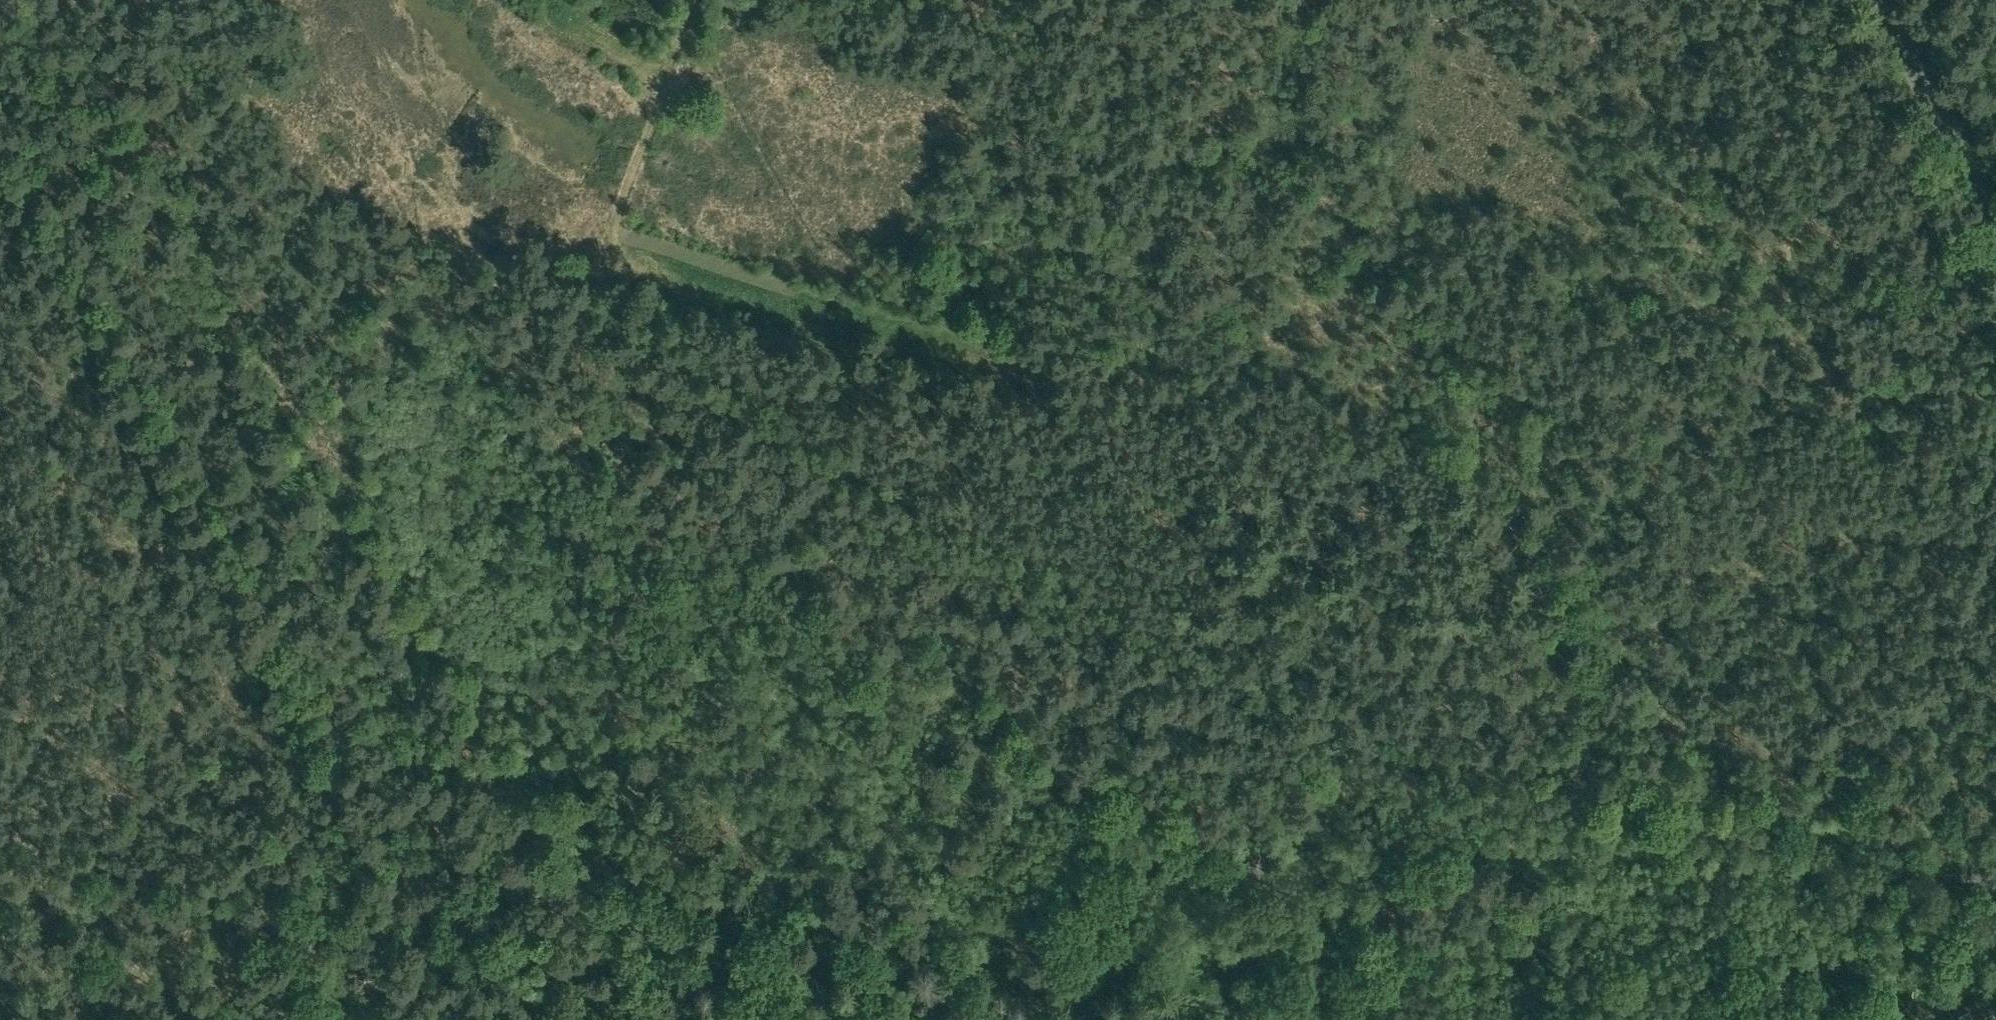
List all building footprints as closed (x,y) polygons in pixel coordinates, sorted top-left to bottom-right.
[(1973,979),(1977,989),(1985,986),(1981,976),(1973,979)] [(1995,1019),(1986,1000),(1953,1016),(1954,1017),(1948,1019),(1995,1019)]
